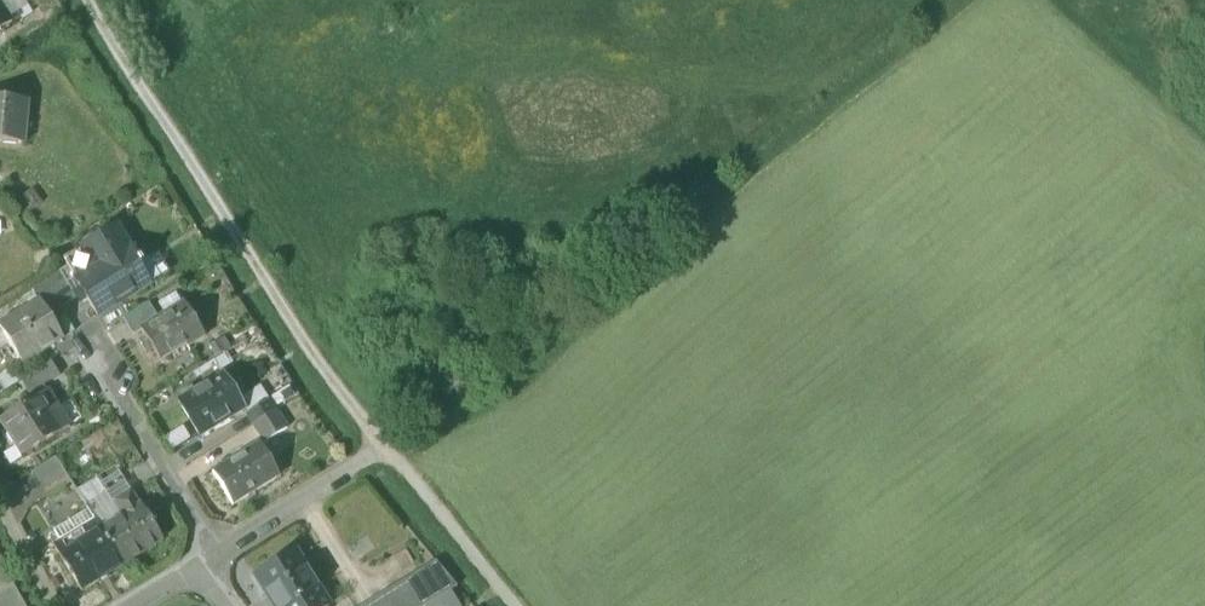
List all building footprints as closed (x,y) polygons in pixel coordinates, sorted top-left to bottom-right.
[(12,24),(17,21),(14,16),(27,8),(21,0),(0,0),(0,6),(12,24)] [(12,24),(0,6),(0,32),(12,24)] [(23,145),(28,102),(0,99),(0,143),(23,145)] [(67,267),(74,278),(129,244),(117,226),(63,260),(67,267)] [(141,262),(129,244),(74,278),(84,294),(97,316),(99,315),(120,302),(151,283),(140,265),(141,264),(141,262)] [(156,253),(141,262),(141,264),(140,265),(151,283),(169,271),(156,253)] [(67,267),(59,272),(76,299),(84,294),(74,278),(67,267)] [(59,272),(46,280),(63,307),(76,299),(59,272)] [(49,315),(63,307),(46,280),(33,289),(40,301),(49,315)] [(157,304),(165,316),(183,304),(175,293),(157,304)] [(22,364),(63,338),(49,315),(40,301),(0,326),(0,328),(10,345),(22,364)] [(120,302),(99,315),(107,328),(128,315),(120,302)] [(142,330),(161,361),(186,345),(188,347),(205,337),(184,303),(183,304),(165,316),(159,319),(142,330)] [(124,319),(134,335),(142,330),(159,319),(149,304),(124,319)] [(10,345),(0,328),(0,351),(10,345)] [(21,380),(29,394),(59,376),(51,362),(21,380)] [(179,403),(200,436),(245,408),(224,375),(179,403)] [(242,398),(250,411),(269,399),(261,386),(242,398)] [(0,419),(23,455),(69,427),(46,391),(0,419)] [(248,411),(256,424),(279,410),(271,397),(269,399),(250,411),(248,411)] [(290,427),(279,410),(256,424),(267,441),(290,427)] [(162,440),(170,452),(191,439),(183,426),(162,440)] [(214,472),(233,504),(278,476),(259,444),(214,472)] [(31,473),(47,498),(72,483),(56,458),(31,473)] [(108,491),(100,477),(76,491),(88,511),(95,521),(100,530),(123,516),(114,502),(112,502),(106,493),(108,491)] [(123,516),(100,530),(123,566),(163,541),(141,505),(140,506),(131,491),(114,502),(123,516)] [(82,591),(123,566),(100,530),(95,521),(88,511),(53,531),(60,542),(54,546),(82,591)] [(278,605),(330,605),(297,553),(259,576),(278,605)] [(451,591),(457,587),(438,563),(368,605),(426,605),(451,591)] [(10,578),(3,565),(0,567),(0,583),(10,578)] [(17,591),(10,578),(0,583),(0,600),(17,591)] [(24,603),(17,591),(0,600),(0,605),(19,605),(24,603)] [(451,591),(426,605),(460,605),(451,591)]
